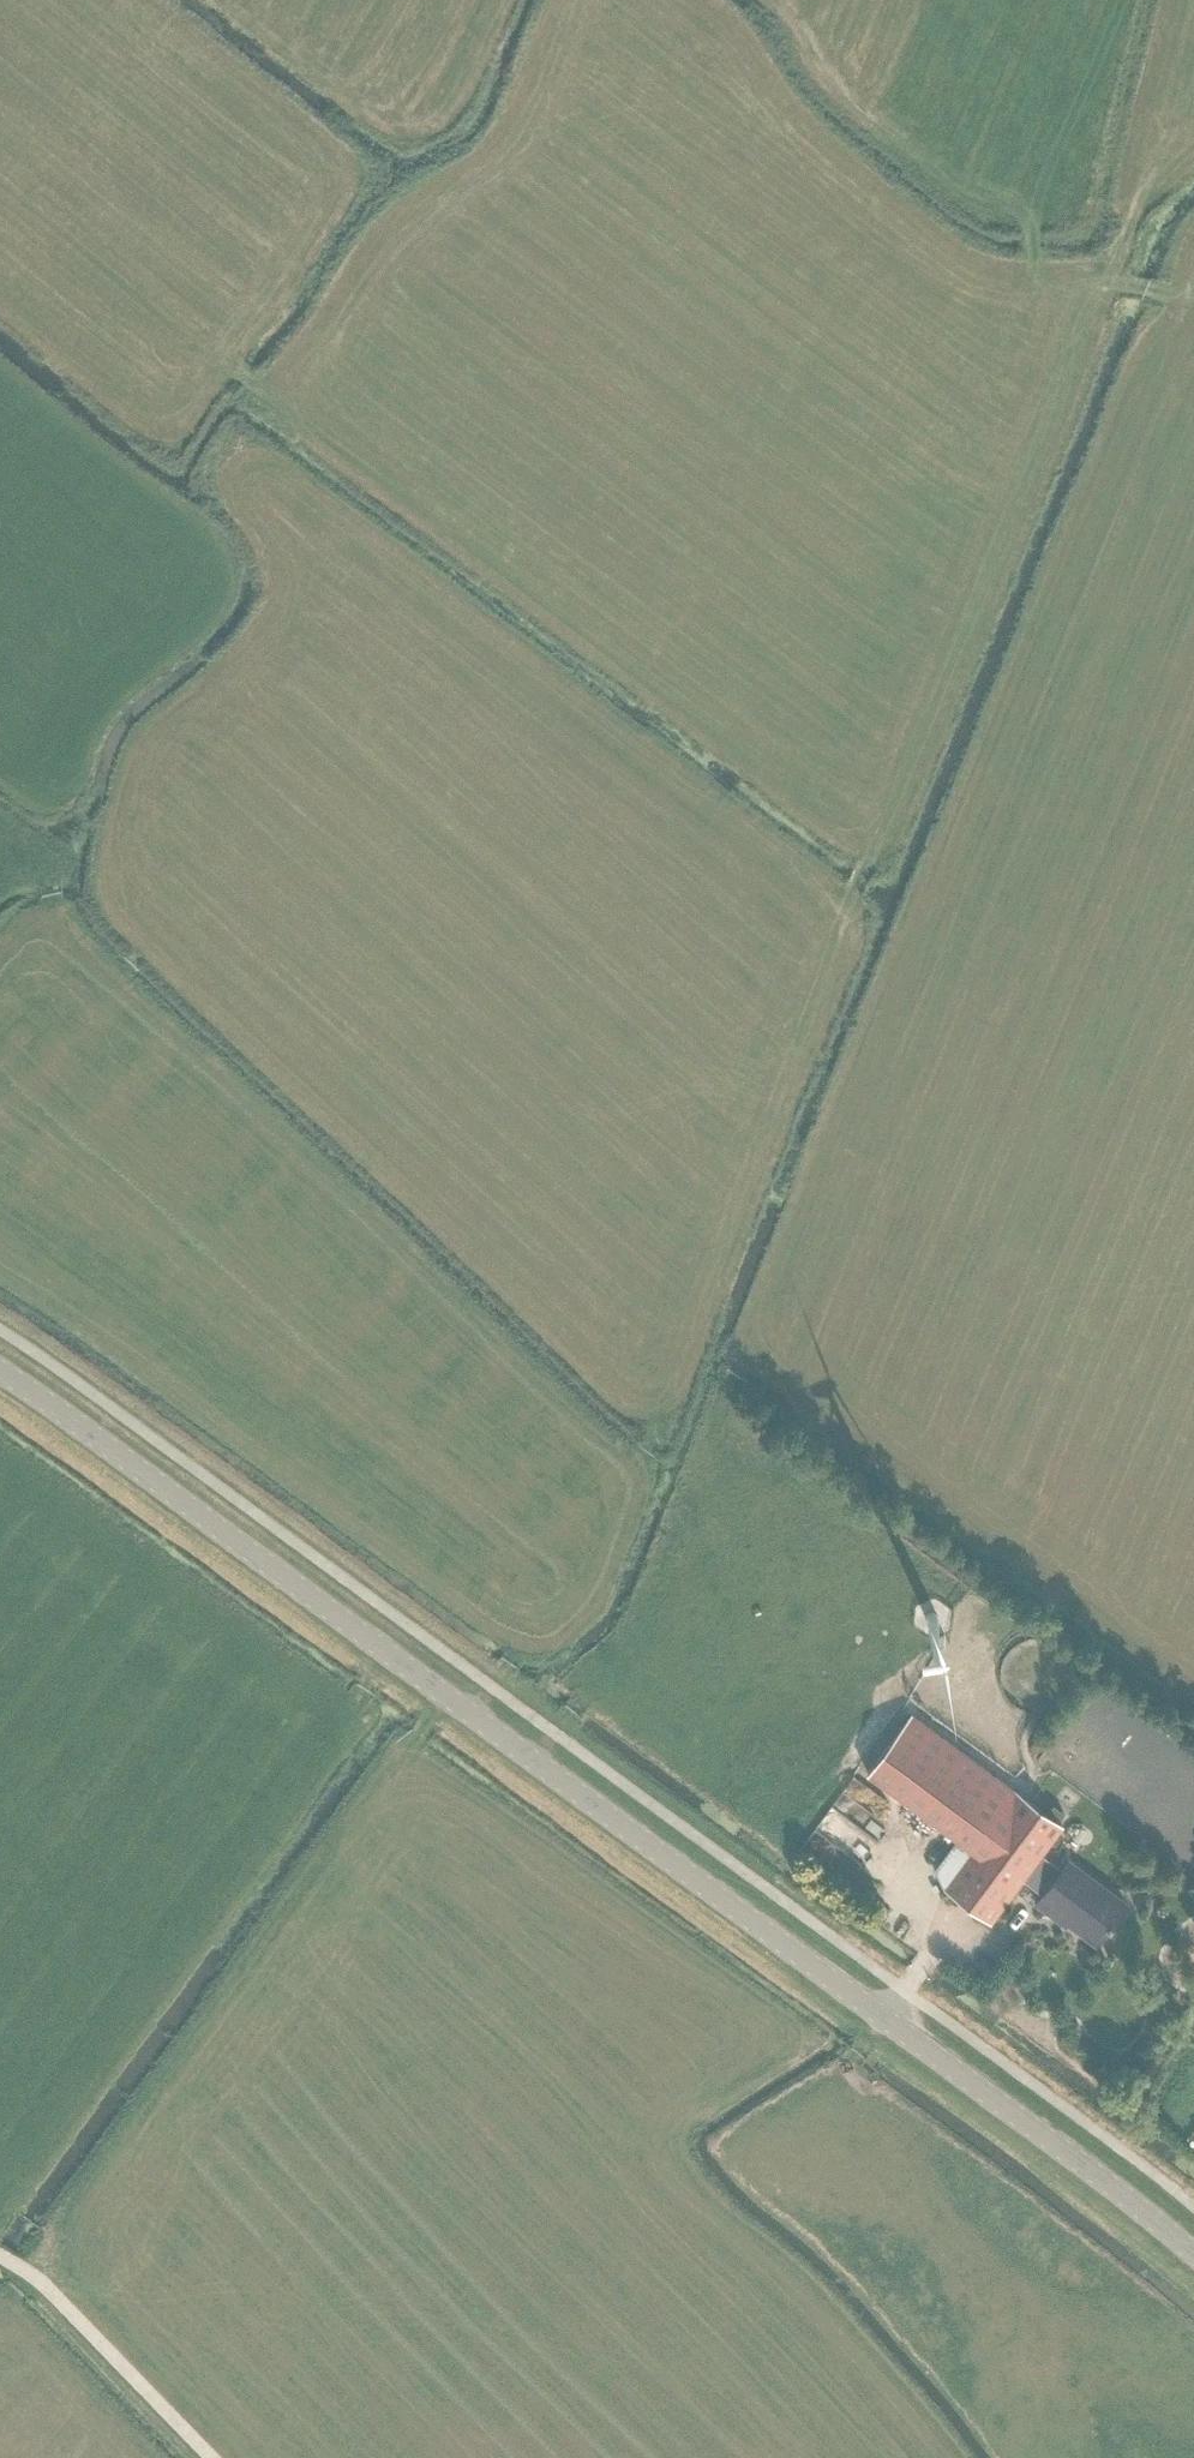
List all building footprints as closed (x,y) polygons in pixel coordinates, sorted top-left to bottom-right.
[(1049,1651),(1040,1650),(1032,1652),(1024,1656),(1017,1662),(1013,1669),(1010,1678),(1010,1687),(1012,1695),(1017,1703),(1023,1709),(1031,1713),(1039,1715),(1048,1714),(1056,1711),(1064,1707),(1069,1700),(1073,1692),(1074,1683),(1073,1674),(1070,1666),(1065,1659),(1057,1654),(1049,1651)] [(1063,1814),(1051,1805),(1046,1813),(912,1714),(868,1774),(956,1839),(934,1869),(945,1888),(992,1922),(1023,1879),(1043,1894),(1036,1903),(1057,1919),(1060,1915),(1098,1943),(1127,1904),(1068,1860),(1062,1869),(1042,1854),(1063,1825),(1058,1822),(1063,1814)]
